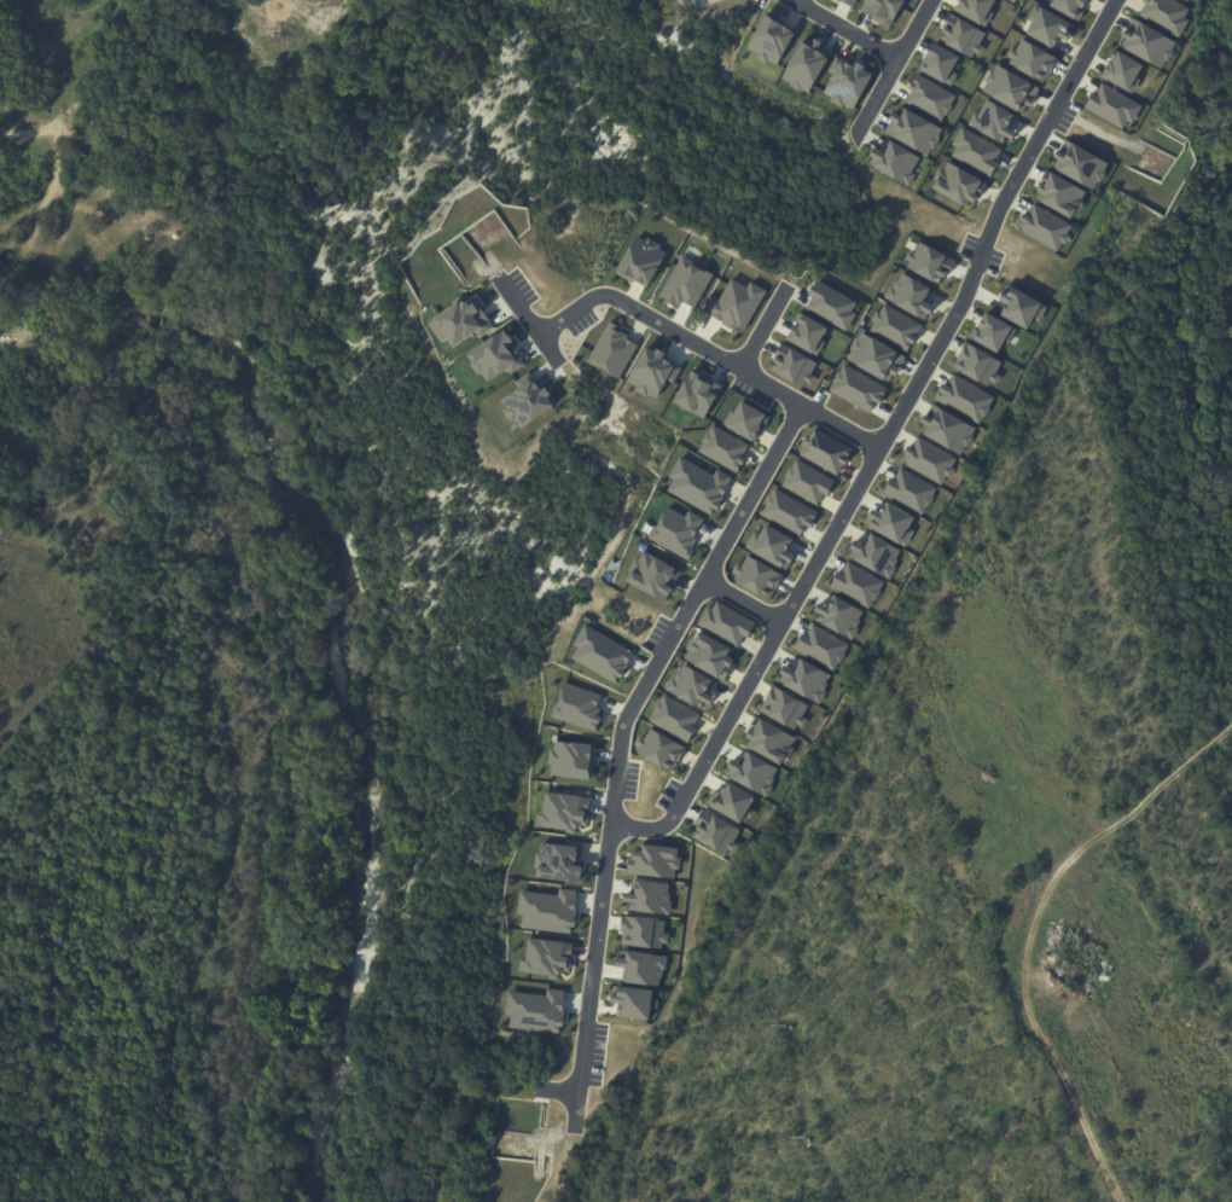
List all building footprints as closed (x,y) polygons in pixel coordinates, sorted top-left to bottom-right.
[(859,11),(865,0),(904,0),(889,28),(859,11)] [(954,10),(960,0),(996,0),(990,11),(993,12),(986,25),(954,10)] [(1051,5),(1053,0),(1089,0),(1079,19),(1051,5)] [(1141,1),(1142,0),(1175,0),(1190,8),(1185,18),(1189,21),(1179,36),(1139,13),(1145,4),(1141,1)] [(1027,33),(1041,6),(1076,27),(1068,41),(1060,36),(1053,48),(1027,33)] [(951,12),(986,34),(981,43),(987,46),(981,57),(974,52),(971,57),(941,39),(945,33),(942,31),(947,24),(945,23),(951,12)] [(766,14),(796,31),(778,65),(769,62),(768,64),(755,57),(757,53),(748,48),(766,14)] [(1126,28),(1135,33),(1141,22),(1178,42),(1162,69),(1126,47),(1129,40),(1121,35),(1126,28)] [(1010,63),(1044,82),(1058,58),(1023,39),(1010,63)] [(802,41),(814,47),(818,40),(833,50),(809,93),(801,89),(800,91),(789,85),(790,82),(781,79),(802,41)] [(934,42),(959,57),(952,70),(958,74),(951,87),(920,70),(928,57),(926,57),(934,42)] [(1117,50),(1145,64),(1137,80),(1139,81),(1132,93),(1102,76),(1117,50)] [(842,59),(855,66),(858,63),(874,72),(853,110),(844,104),(842,108),(830,100),(832,97),(823,92),(842,59)] [(986,92),(1023,112),(1027,105),(1030,106),(1041,88),(1000,65),(986,92)] [(917,72),(957,95),(941,122),(906,101),(913,91),(908,88),(917,72)] [(1092,92),(1096,95),(1103,83),(1143,105),(1133,123),(1128,121),(1123,129),(1083,108),(1092,92)] [(987,99),(1016,115),(1009,128),(1017,133),(1013,140),(1006,137),(1003,143),(967,124),(975,111),(980,114),(987,99)] [(10,121),(0,116),(0,110),(5,100),(17,108),(10,121)] [(893,111),(901,116),(906,108),(943,128),(928,156),(882,130),(893,111)] [(961,127),(1003,149),(995,161),(998,162),(990,176),(951,155),(955,146),(952,144),(961,127)] [(873,147),(885,153),(891,141),(920,157),(912,172),(916,174),(910,186),(874,167),(878,159),(870,155),(873,147)] [(1074,143),(1110,163),(1094,191),(1056,169),(1060,161),(1054,157),(1059,149),(1068,153),(1074,143)] [(947,159),(988,182),(976,204),(970,201),(966,207),(932,187),(947,159)] [(1042,184),(1045,185),(1052,173),(1086,192),(1081,201),(1085,203),(1080,211),(1077,210),(1073,219),(1039,201),(1042,193),(1038,190),(1042,184)] [(1029,213),(1034,203),(1074,225),(1068,234),(1069,236),(1065,244),(1062,242),(1057,250),(1018,230),(1023,222),(1018,220),(1024,210),(1029,213)] [(144,243),(145,243),(146,243),(147,242),(149,242),(149,239),(149,238),(149,237),(147,236),(146,236),(145,234),(143,236),(141,237),(141,238),(140,239),(141,240),(141,242),(144,243)] [(637,236),(645,240),(647,237),(661,245),(658,248),(667,252),(647,288),(634,279),(633,281),(616,272),(637,236)] [(957,260),(949,275),(945,273),(938,284),(907,267),(910,261),(905,259),(910,249),(916,252),(920,242),(957,260)] [(681,255),(714,274),(695,308),(682,301),(678,308),(656,296),(681,255)] [(885,298),(901,272),(932,290),(925,302),(935,308),(928,321),(885,298)] [(766,291),(743,331),(737,327),(734,330),(704,312),(713,296),(719,300),(731,279),(746,288),(750,281),(766,291)] [(817,280),(855,302),(852,310),(855,313),(845,331),(806,308),(812,297),(808,295),(817,280)] [(1010,294),(1013,286),(1050,306),(1040,323),(1034,319),(1028,330),(1000,314),(1006,303),(999,298),(1004,290),(1010,294)] [(429,321),(464,298),(465,301),(473,295),(492,321),(454,347),(448,337),(442,341),(429,321)] [(884,304),(922,326),(907,350),(871,330),(874,323),(870,320),(876,309),(881,310),(884,304)] [(986,312),(1016,329),(1009,343),(1005,341),(999,353),(972,338),(986,312)] [(786,338),(815,356),(824,342),(820,339),(827,329),(803,314),(797,323),(800,324),(798,326),(795,324),(786,338)] [(609,320),(620,326),(618,329),(628,335),(627,338),(638,344),(618,379),(586,361),(609,320)] [(467,354),(504,329),(513,342),(511,343),(525,365),(511,374),(506,370),(489,382),(483,373),(480,376),(471,365),(475,362),(467,354)] [(847,359),(887,382),(891,373),(895,376),(899,370),(897,368),(905,356),(895,352),(896,352),(861,332),(858,339),(855,338),(849,349),(852,350),(847,359)] [(966,342),(1003,361),(996,373),(1001,376),(996,384),(990,382),(988,387),(963,372),(964,370),(957,366),(960,361),(957,359),(966,342)] [(802,387),(804,383),(810,384),(814,377),(809,374),(817,364),(781,343),(775,352),(778,354),(773,361),(775,362),(771,370),(802,387)] [(628,381),(637,387),(634,389),(646,396),(649,394),(657,397),(667,379),(673,383),(681,368),(675,365),(675,364),(670,360),(669,362),(663,359),(666,354),(647,344),(628,381)] [(843,364),(838,372),(837,371),(832,379),(833,382),(827,390),(868,413),(874,401),(879,403),(883,397),(882,397),(887,389),(843,364)] [(674,402),(703,418),(721,387),(692,370),(674,402)] [(942,382),(947,385),(954,374),(994,397),(980,424),(934,397),(942,382)] [(504,410),(513,423),(516,420),(522,429),(557,403),(547,390),(542,393),(531,377),(500,399),(507,408),(504,410)] [(734,412),(732,410),(722,424),(754,441),(761,428),(760,426),(761,424),(765,425),(769,417),(740,400),(734,412)] [(925,414),(934,419),(940,407),(977,429),(961,455),(919,432),(924,424),(920,422),(925,414)] [(697,452),(736,472),(745,459),(742,457),(748,446),(713,424),(708,432),(707,431),(701,442),(703,442),(697,452)] [(800,454),(837,476),(852,449),(814,429),(809,437),(806,435),(801,443),(804,446),(800,454)] [(913,447),(918,437),(955,458),(951,468),(954,469),(949,477),(946,475),(941,483),(902,463),(906,455),(903,453),(908,445),(913,447)] [(667,490),(710,515),(714,509),(716,511),(723,497),(722,497),(728,484),(727,484),(731,477),(716,469),(713,475),(680,457),(668,476),(674,480),(667,490)] [(781,486),(817,505),(823,493),(827,495),(830,493),(827,493),(835,481),(796,459),(791,468),(790,468),(784,477),(785,477),(781,486)] [(895,480),(901,469),(936,488),(922,515),(882,493),(891,477),(895,480)] [(760,513),(798,536),(804,525),(809,528),(813,522),(813,521),(818,513),(774,488),(771,494),(768,495),(763,504),(763,506),(760,513)] [(873,509),(881,512),(888,501),(916,516),(908,528),(914,530),(905,546),(870,527),(873,518),(868,516),(873,509)] [(668,506),(685,516),(688,510),(704,519),(693,536),(697,539),(691,550),(693,552),(688,561),(650,536),(668,506)] [(766,523),(794,539),(786,551),(795,557),(786,570),(745,546),(755,530),(760,534),(766,523)] [(866,546),(872,534),(900,550),(895,558),(897,559),(894,565),(895,567),(889,577),(855,559),(859,552),(849,547),(854,539),(866,546)] [(644,550),(680,570),(672,586),(674,587),(666,602),(627,580),(644,550)] [(734,580),(768,599),(783,574),(748,553),(742,565),(736,562),(731,571),(737,575),(734,580)] [(842,573),(848,562),(884,582),(868,609),(829,586),(838,570),(842,573)] [(835,596),(862,611),(858,620),(860,621),(856,627),(859,628),(852,640),(817,621),(820,614),(813,610),(819,602),(829,606),(835,596)] [(711,608),(716,600),(757,622),(749,638),(744,634),(738,646),(697,625),(707,605),(711,608)] [(585,623),(635,652),(617,685),(571,658),(579,648),(573,644),(585,623)] [(807,635),(813,625),(849,644),(833,672),(794,649),(802,633),(807,635)] [(697,631),(731,649),(726,656),(733,660),(722,679),(684,658),(688,650),(685,649),(691,637),(693,638),(697,631)] [(784,664),(795,670),(802,658),(829,673),(824,681),(827,683),(824,690),(826,692),(819,703),(784,684),(788,677),(779,673),(784,664)] [(682,662),(715,680),(708,693),(715,697),(710,705),(702,701),(699,708),(666,690),(672,677),(675,678),(682,662)] [(564,683),(599,695),(595,707),(600,708),(598,715),(602,716),(595,731),(552,715),(564,683)] [(773,685),(809,705),(803,716),(807,719),(802,727),(796,724),(794,728),(763,712),(767,704),(763,702),(773,685)] [(663,693),(699,714),(692,726),(697,728),(688,742),(649,720),(663,693)] [(750,727),(755,730),(761,718),(796,737),(791,747),(794,748),(789,759),(785,756),(780,763),(750,748),(754,741),(745,737),(750,727)] [(658,732),(686,748),(672,772),(645,756),(658,732)] [(556,741),(594,745),(593,759),(595,760),(594,779),(551,774),(552,763),(548,763),(551,749),(554,750),(556,741)] [(732,759),(742,763),(749,751),(779,768),(771,784),(773,785),(767,797),(731,778),(734,771),(727,766),(732,759)] [(715,799),(717,800),(728,782),(755,797),(740,824),(710,806),(715,799)] [(547,791),(571,794),(571,788),(591,790),(588,826),(577,826),(577,835),(565,834),(565,830),(536,828),(537,815),(545,817),(547,791)] [(703,807),(742,830),(726,857),(699,841),(704,834),(696,829),(699,823),(696,820),(703,807)] [(539,842),(564,844),(564,838),(585,840),(581,881),(536,877),(539,842)] [(633,850),(643,852),(644,843),(679,847),(675,879),(626,873),(627,861),(632,863),(633,850)] [(637,881),(668,884),(667,893),(669,893),(669,900),(672,900),(670,914),(629,910),(629,902),(623,901),(624,893),(634,894),(637,881)] [(558,895),(559,888),(579,890),(573,934),(521,928),(523,914),(517,914),(519,890),(558,895)] [(621,916),(666,919),(664,933),(668,933),(667,942),(662,942),(661,948),(621,945),(622,930),(620,930),(621,916)] [(528,937),(574,942),(570,972),(559,970),(559,977),(523,972),(528,937)] [(626,950),(667,954),(664,970),(662,969),(662,977),(659,977),(658,986),(621,981),(622,968),(614,966),(615,957),(624,958),(626,950)] [(611,993),(617,994),(618,985),(653,989),(652,999),(658,1000),(657,1009),(650,1008),(649,1020),(617,1016),(618,1004),(610,1003),(611,993)] [(509,991),(546,995),(547,988),(565,989),(560,1033),(510,1027),(511,1015),(506,1014),(509,991)]
